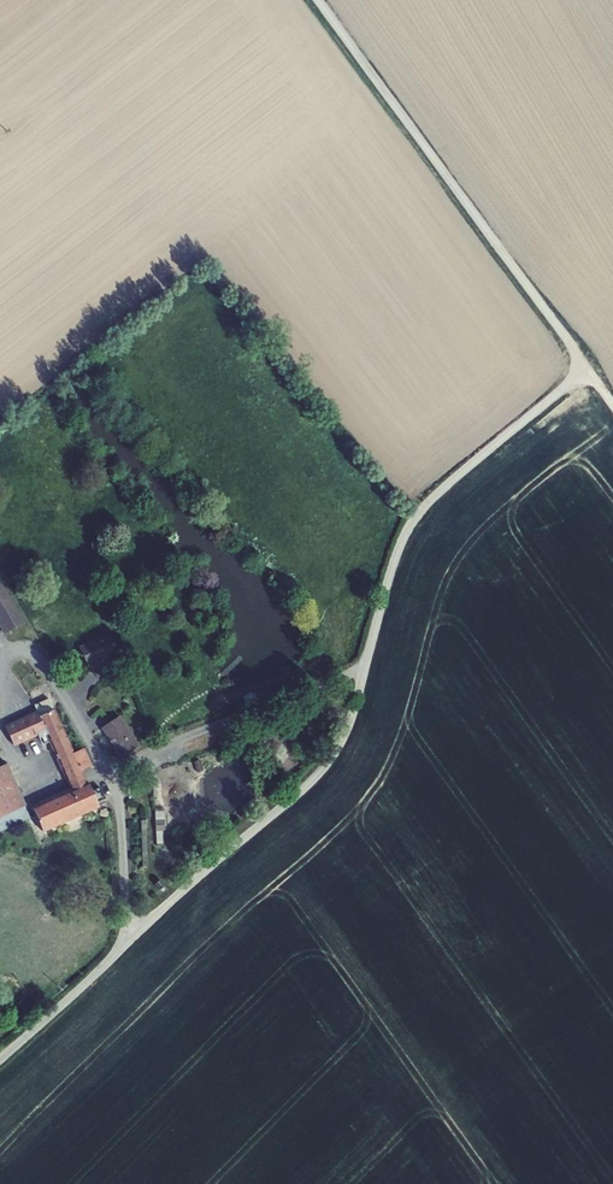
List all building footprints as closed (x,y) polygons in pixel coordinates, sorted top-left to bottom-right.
[(0,586),(0,621),(7,632),(22,622),(1,586),(0,586)] [(79,647),(88,666),(118,652),(109,634),(79,647)] [(73,753),(53,710),(49,699),(34,706),(37,712),(29,716),(5,727),(13,745),(40,734),(45,744),(50,742),(67,780),(82,773),(81,771),(90,766),(82,749),(73,753)] [(102,728),(121,757),(125,755),(139,746),(119,716),(102,728)] [(0,767),(0,817),(24,806),(5,765),(0,767)] [(67,780),(71,790),(86,783),(82,773),(67,780)] [(71,790),(32,808),(35,816),(42,831),(106,803),(100,788),(90,792),(86,783),(71,790)] [(24,806),(0,817),(0,831),(30,818),(24,806)]
